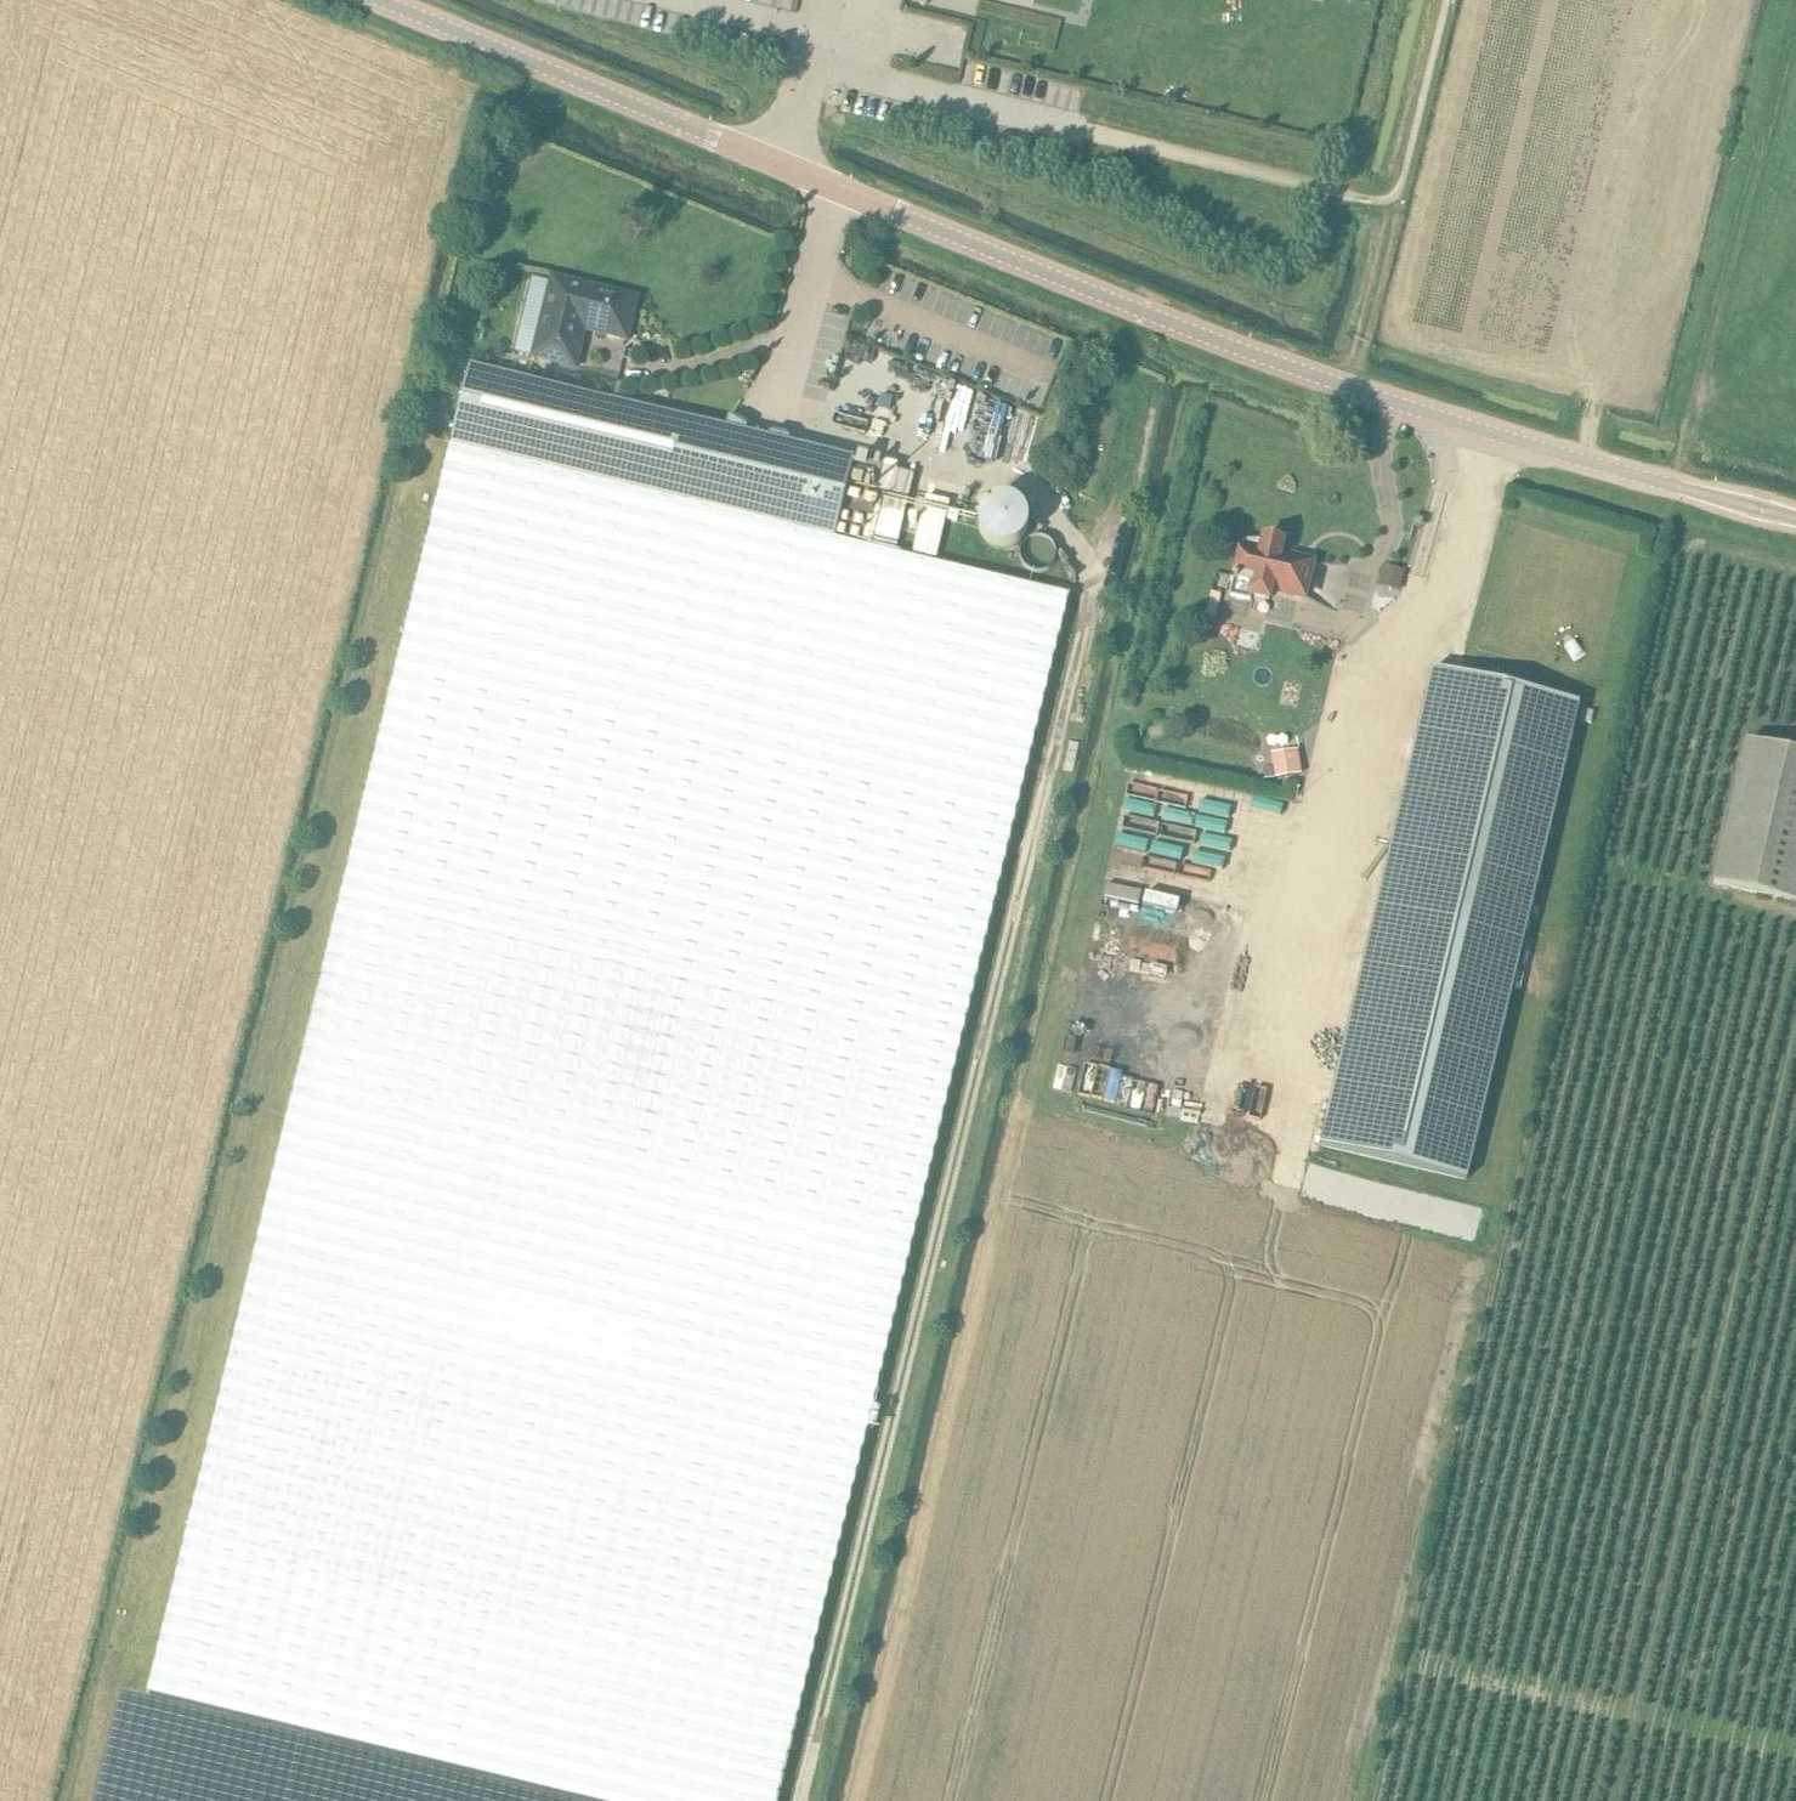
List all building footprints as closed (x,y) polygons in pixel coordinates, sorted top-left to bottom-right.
[(1024,344),(1032,325),(892,266),(871,317),(939,346),(944,335),(973,348),(982,326),(1024,344)] [(637,298),(553,277),(533,357),(575,367),(585,330),(627,340),(637,298)] [(149,1701),(565,1800),(776,1800),(790,1744),(903,1277),(1063,619),(1069,595),(896,553),(914,475),(897,471),(898,464),(854,454),(853,459),(746,433),(726,428),(703,423),(703,422),(698,421),(470,366),(451,446),(445,469),(287,1128),(149,1701)] [(982,514),(980,524),(982,534),(987,542),(995,547),(1005,549),(1014,548),(1022,542),(1028,534),(1030,525),(1028,515),(1023,507),(1015,501),(1006,499),(996,501),(988,506),(982,514)] [(1283,541),(1264,537),(1263,540),(1243,540),(1230,596),(1251,601),(1252,597),(1269,601),(1272,590),(1304,598),(1312,562),(1280,555),(1283,541)] [(1385,566),(1379,587),(1400,592),(1405,571),(1385,566)] [(1467,1179),(1495,1059),(1522,943),(1579,703),(1433,668),(1377,909),(1321,1145),(1467,1179)] [(1741,765),(1714,884),(1795,903),(1795,753),(1747,742),(1741,765)] [(1298,749),(1271,753),(1275,778),(1302,774),(1298,749)]
